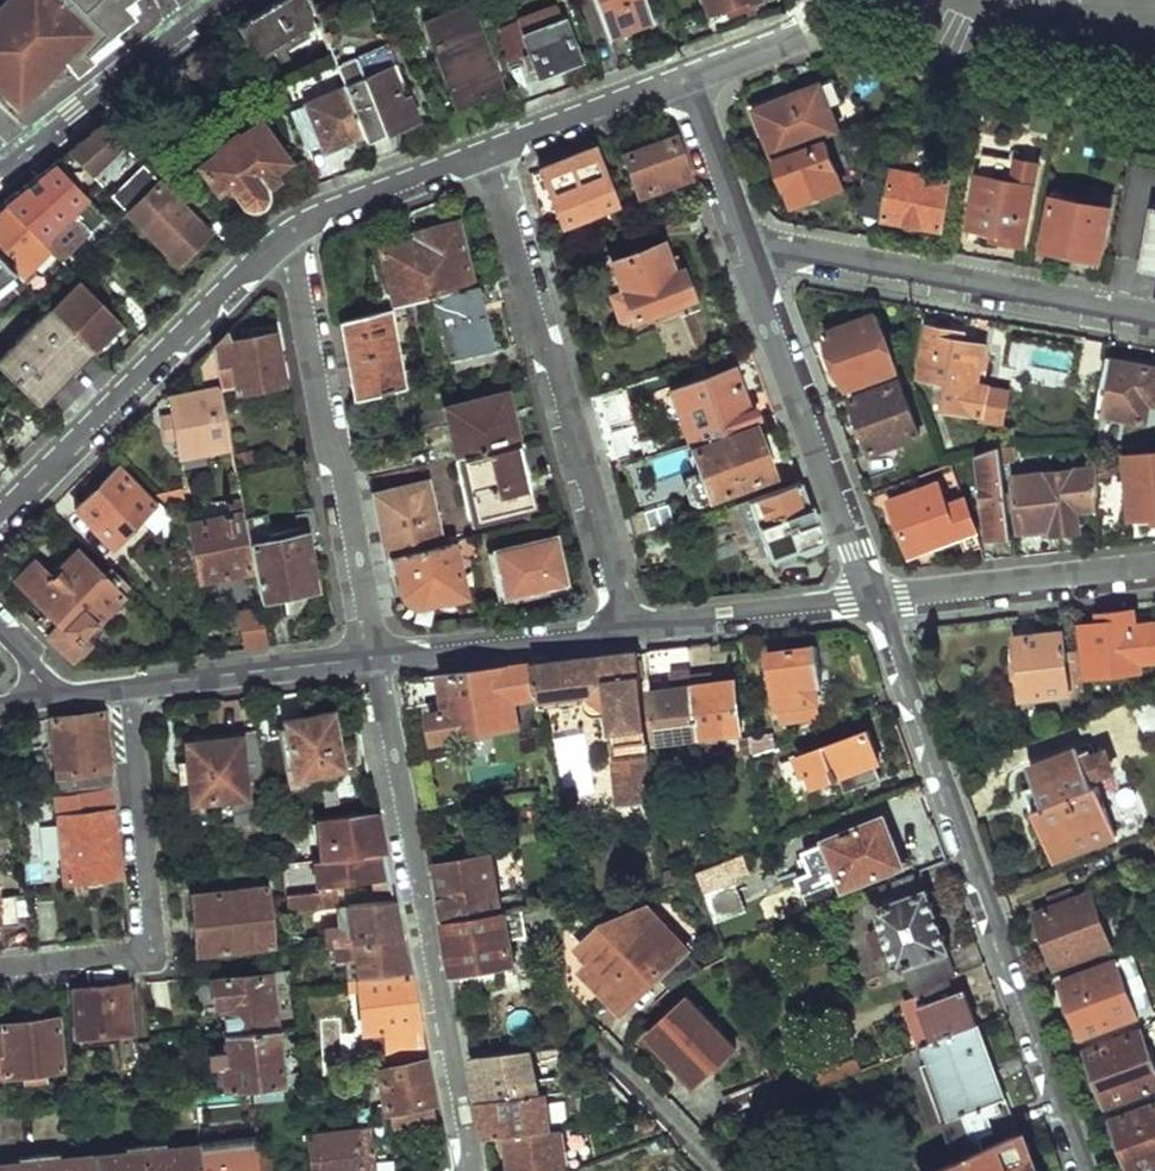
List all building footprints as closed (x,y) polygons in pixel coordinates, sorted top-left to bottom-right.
[(12,96),(18,88),(25,96),(48,73),(52,76),(69,64),(77,74),(131,31),(126,24),(136,16),(134,13),(139,9),(132,0),(0,0),(0,84),(12,96)] [(253,60),(319,23),(310,0),(281,0),(238,25),(253,60)] [(367,139),(418,119),(387,44),(384,44),(365,0),(310,0),(319,23),(345,85),(364,131),(367,139)] [(423,18),(458,103),(501,86),(468,0),(465,0),(423,18)] [(609,32),(655,15),(649,0),(597,0),(609,32)] [(711,15),(725,9),(737,5),(739,12),(760,4),(759,0),(705,0),(711,15)] [(563,15),(557,2),(518,17),(524,29),(563,15)] [(728,16),(739,12),(737,5),(725,9),(728,16)] [(491,28),(505,63),(532,53),(539,72),(579,58),(563,15),(524,29),(518,17),(491,28)] [(199,49),(184,60),(200,80),(214,70),(199,49)] [(777,157),(840,134),(831,108),(845,103),(837,82),(758,112),(777,157)] [(364,131),(345,85),(293,107),(307,141),(320,136),(325,147),(364,131)] [(200,161),(219,186),(228,179),(245,201),(253,203),(261,201),(265,196),(266,191),(266,184),(281,172),(277,165),(288,154),(257,116),(200,161)] [(153,238),(178,264),(212,233),(105,122),(69,149),(129,211),(141,200),(156,216),(154,219),(154,221),(153,238)] [(672,139),(626,154),(639,192),(686,176),(672,139)] [(781,162),(799,206),(846,189),(829,144),(781,162)] [(540,169),(560,223),(611,201),(592,148),(540,169)] [(1012,183),(1035,187),(1039,167),(1015,163),(1012,183)] [(888,221),(944,230),(952,183),(898,173),(888,221)] [(48,246),(58,256),(85,228),(34,176),(3,202),(48,246)] [(981,178),(971,230),(1001,235),(1001,241),(1025,244),(1035,187),(1012,183),(981,178)] [(882,221),(888,186),(872,184),(867,217),(882,221)] [(1053,198),(1044,249),(1104,260),(1112,208),(1053,198)] [(141,200),(129,211),(153,238),(154,221),(154,219),(156,216),(141,200)] [(22,276),(48,246),(3,202),(0,204),(0,255),(10,264),(22,276)] [(1154,269),(1154,223),(1147,267),(1154,269)] [(430,299),(472,287),(455,225),(399,239),(400,243),(378,249),(379,253),(393,308),(430,299)] [(619,287),(629,314),(688,293),(678,266),(670,269),(665,257),(658,239),(609,258),(619,287)] [(393,308),(379,253),(369,256),(382,311),(387,309),(393,308)] [(670,269),(678,266),(673,254),(665,257),(670,269)] [(10,264),(0,255),(0,273),(10,264)] [(472,287),(430,299),(444,350),(465,346),(467,354),(488,348),(472,287)] [(629,314),(619,287),(607,291),(617,318),(629,314)] [(39,405),(95,349),(53,307),(0,361),(0,367),(39,405)] [(355,401),(403,389),(387,309),(382,311),(339,323),(355,401)] [(657,325),(665,364),(692,359),(684,319),(657,325)] [(827,337),(848,391),(896,373),(876,320),(827,337)] [(946,382),(942,408),(983,416),(982,421),(1002,425),(1008,391),(977,386),(984,349),(953,344),(954,335),(930,330),(921,378),(946,382)] [(212,347),(221,393),(235,390),(236,395),(279,386),(270,335),(226,345),(224,335),(212,347)] [(465,346),(444,350),(447,359),(467,354),(465,346)] [(212,347),(193,366),(199,395),(168,402),(178,461),(185,459),(186,465),(195,463),(193,459),(232,450),(221,393),(212,347)] [(1102,416),(1148,422),(1152,405),(1154,405),(1154,370),(1111,363),(1102,416)] [(685,441),(756,418),(752,406),(747,407),(743,395),(734,368),(668,389),(685,441)] [(459,454),(517,440),(502,385),(446,401),(459,454)] [(855,403),(875,454),(919,438),(901,386),(855,403)] [(773,412),(764,388),(743,395),(747,407),(752,406),(756,418),(773,412)] [(670,446),(685,441),(668,389),(655,394),(668,433),(667,433),(670,446)] [(625,398),(593,408),(598,425),(629,414),(625,398)] [(768,474),(750,424),(690,448),(699,472),(707,496),(708,497),(768,474)] [(634,429),(602,440),(607,457),(638,446),(634,429)] [(670,446),(667,433),(652,439),(655,451),(670,446)] [(516,444),(457,459),(470,521),(532,505),(516,444)] [(1005,448),(982,456),(991,540),(1013,539),(1010,512),(1009,492),(1005,448)] [(1134,516),(1154,514),(1154,455),(1129,457),(1134,516)] [(1009,492),(1010,512),(1020,512),(1021,530),(1054,529),(1055,534),(1081,531),(1080,516),(1077,467),(1077,462),(1063,464),(1063,472),(1017,478),(1018,491),(1009,492)] [(1080,516),(1100,515),(1103,469),(1085,470),(1084,466),(1077,467),(1080,516)] [(77,513),(114,551),(153,510),(118,470),(77,513)] [(707,496),(699,472),(686,477),(684,482),(689,498),(695,501),(707,496)] [(818,536),(797,480),(746,496),(758,532),(766,554),(770,552),(772,560),(792,552),(790,545),(795,544),(801,548),(812,544),(818,536)] [(386,559),(445,545),(432,482),(374,495),(386,559)] [(980,533),(968,502),(949,507),(939,486),(891,504),(913,557),(980,533)] [(242,503),(240,494),(183,498),(182,492),(156,498),(168,510),(225,504),(242,503)] [(758,532),(746,496),(734,501),(747,536),(758,532)] [(666,501),(630,510),(636,529),(671,520),(666,501)] [(242,503),(225,504),(227,519),(238,517),(239,522),(246,521),(245,520),(242,503)] [(267,516),(245,520),(246,521),(252,554),(273,550),(272,544),(267,516)] [(227,519),(187,528),(198,583),(250,572),(239,522),(238,517),(227,519)] [(494,552),(506,593),(526,588),(529,593),(567,582),(553,534),(494,552)] [(252,554),(261,601),(316,589),(306,536),(272,544),(273,550),(252,554)] [(471,539),(462,541),(466,556),(476,555),(471,539)] [(445,545),(386,559),(396,613),(446,600),(447,603),(467,599),(453,543),(445,545)] [(35,623),(74,663),(88,649),(81,640),(122,599),(120,596),(128,588),(111,571),(103,581),(76,554),(51,578),(34,562),(16,581),(60,625),(54,629),(42,617),(35,623)] [(271,649),(264,613),(243,617),(249,651),(271,649)] [(1089,676),(1139,669),(1139,660),(1154,657),(1154,625),(1135,626),(1131,614),(1082,619),(1089,676)] [(1079,664),(1077,652),(1064,652),(1062,635),(1018,639),(1023,698),(1082,693),(1079,664)] [(685,647),(690,677),(713,675),(710,644),(685,647)] [(768,651),(777,721),(815,718),(813,706),(817,704),(814,676),(819,674),(815,645),(768,651)] [(690,677),(685,647),(661,650),(646,652),(650,681),(653,681),(660,741),(697,736),(692,693),(690,677)] [(583,660),(530,667),(536,700),(537,703),(586,697),(606,715),(617,805),(653,801),(635,654),(583,660)] [(398,683),(403,710),(445,704),(445,713),(431,715),(434,742),(517,730),(515,703),(536,700),(530,667),(463,675),(398,683)] [(692,693),(697,736),(740,731),(734,681),(711,683),(712,691),(692,693)] [(1145,731),(1154,727),(1154,703),(1138,709),(1145,731)] [(334,713),(286,722),(297,782),(345,771),(334,713)] [(81,721),(56,724),(61,800),(84,797),(114,794),(106,719),(81,721)] [(783,761),(794,792),(816,785),(815,781),(878,760),(868,731),(783,761)] [(752,748),(750,735),(741,737),(741,747),(746,749),(752,748)] [(270,826),(260,736),(215,741),(215,745),(189,749),(190,766),(192,785),(195,806),(190,807),(194,833),(251,828),(270,826)] [(1034,812),(1053,861),(1114,838),(1091,779),(1088,772),(1103,766),(1106,774),(1111,772),(1100,746),(1035,773),(1047,808),(1034,812)] [(192,785),(190,766),(181,767),(183,786),(192,785)] [(1103,766),(1088,772),(1091,779),(1106,774),(1103,766)] [(920,783),(906,789),(911,800),(923,795),(920,783)] [(114,794),(84,797),(85,817),(52,821),(53,829),(60,829),(64,878),(65,884),(120,879),(115,814),(114,794)] [(378,813),(318,821),(323,863),(386,854),(378,813)] [(827,839),(844,886),(891,868),(883,850),(897,844),(886,816),(827,839)] [(53,829),(50,829),(53,879),(64,878),(60,829),(53,829)] [(883,850),(891,868),(904,863),(897,844),(883,850)] [(323,863),(316,864),(318,887),(390,879),(386,854),(323,863)] [(746,871),(739,854),(713,864),(696,872),(705,896),(733,884),(730,878),(746,871)] [(445,923),(510,913),(509,906),(501,906),(494,859),(434,867),(445,923)] [(950,979),(959,976),(949,949),(955,948),(931,884),(927,885),(922,870),(872,889),(874,899),(872,901),(872,904),(872,906),(874,909),(877,910),(879,911),(883,922),(871,934),(878,951),(893,954),(897,965),(896,966),(896,971),(897,975),(900,977),(903,977),(909,995),(914,993),(950,979)] [(1125,873),(1103,881),(1108,893),(1131,885),(1125,873)] [(705,896),(715,920),(741,908),(733,884),(705,896)] [(801,885),(758,897),(765,921),(808,909),(801,885)] [(269,891),(193,899),(199,957),(275,949),(269,891)] [(290,914),(318,910),(316,893),(289,896),(290,914)] [(1035,913),(1056,970),(1112,950),(1091,893),(1076,898),(1066,902),(1062,903),(1055,906),(1035,913)] [(18,927),(16,898),(0,899),(0,929),(18,927)] [(395,903),(345,909),(348,932),(331,934),(334,946),(402,939),(395,903)] [(600,928),(581,946),(595,960),(615,982),(607,990),(623,1008),(651,981),(645,975),(652,968),(658,975),(671,987),(677,982),(704,968),(647,908),(627,916),(606,935),(600,928)] [(445,923),(459,993),(521,981),(509,920),(515,919),(514,913),(510,913),(445,923)] [(402,939),(334,946),(335,960),(356,959),(358,978),(409,976),(402,939)] [(615,982),(595,960),(586,968),(607,990),(615,982)] [(1063,986),(1082,1041),(1137,1022),(1117,964),(1063,986)] [(658,975),(652,968),(645,975),(651,981),(658,975)] [(301,983),(308,983),(307,973),(300,974),(301,983)] [(358,978),(350,979),(351,990),(360,990),(366,1033),(386,1031),(389,1050),(422,1047),(409,976),(358,978)] [(227,1036),(277,1030),(270,977),(213,983),(216,1007),(223,1007),(227,1036)] [(930,1044),(976,1026),(966,1001),(962,1003),(958,991),(955,991),(950,979),(914,993),(930,1044)] [(126,988),(75,994),(80,1041),(130,1037),(126,988)] [(650,1032),(689,1076),(698,1069),(707,1060),(713,1066),(736,1045),(689,995),(650,1032)] [(6,1067),(9,1089),(16,1088),(15,1081),(24,1080),(25,1086),(45,1084),(45,1077),(62,1074),(57,1024),(1,1030),(5,1057),(6,1067)] [(961,1157),(1015,1134),(1002,1098),(991,1101),(981,1075),(992,1071),(976,1026),(930,1044),(922,1047),(933,1080),(928,1082),(943,1123),(948,1121),(961,1157)] [(277,1030),(227,1036),(228,1051),(209,1053),(211,1068),(222,1068),(224,1091),(282,1085),(277,1030)] [(1108,1108),(1154,1091),(1154,1071),(1142,1036),(1088,1056),(1108,1108)] [(131,1047),(114,1049),(115,1061),(133,1059),(131,1047)] [(564,1050),(551,1052),(554,1082),(534,1084),(529,1054),(472,1060),(480,1103),(545,1096),(569,1092),(567,1076),(564,1050)] [(707,1060),(698,1069),(703,1075),(713,1066),(707,1060)] [(821,1086),(859,1071),(856,1062),(819,1075),(821,1086)] [(433,1101),(425,1063),(379,1073),(386,1110),(389,1110),(392,1131),(437,1122),(433,1101)] [(0,1090),(9,1089),(6,1067),(0,1068),(0,1090)] [(365,1070),(367,1087),(377,1085),(374,1068),(365,1070)] [(981,1075),(991,1101),(1002,1098),(992,1071),(981,1075)] [(291,1089),(292,1099),(299,1099),(298,1093),(308,1090),(309,1087),(291,1089)] [(291,1089),(258,1092),(259,1103),(292,1099),(291,1089)] [(195,1098),(196,1110),(227,1106),(227,1096),(195,1098)] [(559,1129),(568,1127),(568,1118),(550,1118),(545,1096),(480,1103),(487,1139),(509,1135),(559,1129)] [(1154,1140),(1154,1107),(1113,1122),(1123,1154),(1154,1140)] [(701,1131),(713,1143),(726,1138),(721,1123),(701,1131)] [(371,1129),(306,1136),(309,1170),(376,1170),(374,1148),(371,1129)] [(576,1169),(574,1160),(564,1162),(559,1129),(509,1135),(512,1170),(562,1170),(576,1169)] [(931,1170),(932,1170),(1033,1170),(1019,1133),(1015,1134),(961,1157),(931,1170)] [(1123,1154),(1130,1170),(1144,1170),(1154,1167),(1154,1140),(1123,1154)] [(255,1146),(207,1150),(206,1143),(200,1144),(202,1154),(200,1154),(201,1170),(258,1170),(257,1163),(255,1146)] [(391,1146),(374,1148),(376,1170),(394,1170),(391,1146)] [(198,1148),(0,1165),(0,1170),(201,1170),(200,1154),(198,1148)] [(258,1170),(271,1170),(271,1161),(257,1163),(258,1170)]
